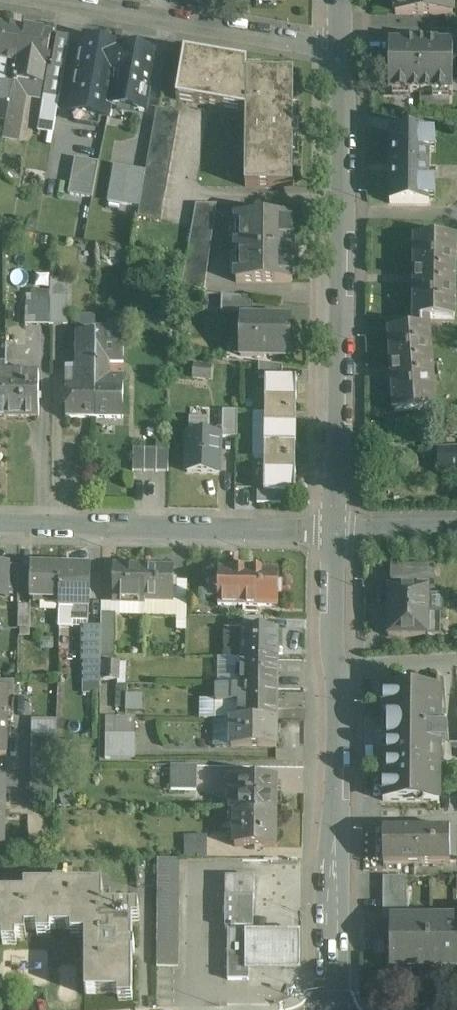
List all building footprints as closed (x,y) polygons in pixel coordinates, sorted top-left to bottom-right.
[(398,17),(456,18),(456,0),(398,0),(398,17)] [(0,24),(0,59),(9,61),(5,81),(13,82),(14,78),(22,28),(0,24)] [(50,33),(22,28),(14,78),(22,80),(22,79),(25,63),(33,65),(32,70),(39,71),(40,66),(44,67),(50,33)] [(57,35),(50,76),(47,76),(44,94),(59,97),(59,96),(69,37),(57,35)] [(120,46),(88,41),(86,56),(77,55),(74,70),(99,74),(94,102),(109,104),(110,104),(115,79),(114,79),(120,46)] [(438,41),(404,41),(404,43),(389,42),(389,92),(453,93),(453,43),(438,43),(438,41)] [(149,50),(120,45),(120,46),(114,79),(115,79),(131,82),(129,93),(141,95),(149,50)] [(294,74),(248,73),(247,63),(184,52),(176,100),(247,112),(247,107),(250,107),(249,163),(245,163),(245,187),(293,187),(293,161),(293,140),(299,140),(299,128),(293,128),(294,101),(294,74)] [(22,80),(14,78),(13,82),(6,121),(6,122),(21,125),(28,80),(22,79),(22,80)] [(6,121),(13,82),(5,81),(0,80),(0,120),(6,121)] [(59,97),(44,94),(38,130),(53,133),(56,115),(59,97)] [(70,97),(59,96),(59,97),(56,115),(66,117),(70,97)] [(94,102),(70,97),(66,117),(106,124),(109,104),(94,102)] [(156,109),(138,217),(161,221),(180,113),(156,109)] [(66,117),(56,115),(53,133),(51,145),(67,147),(70,131),(103,137),(106,124),(66,117)] [(429,132),(390,131),(390,204),(429,204),(429,132)] [(74,158),(71,194),(94,196),(98,160),(74,158)] [(196,204),(181,288),(204,291),(217,205),(196,204)] [(293,217),(237,217),(236,282),(292,282),(293,217)] [(455,238),(415,237),(414,320),(415,320),(415,319),(427,320),(428,320),(454,320),(455,287),(456,287),(456,271),(455,271),(455,238)] [(70,323),(68,278),(51,278),(52,290),(29,291),(30,324),(70,323)] [(76,370),(66,370),(66,418),(94,418),(95,386),(95,368),(95,328),(95,316),(74,316),(76,333),(76,370)] [(291,319),(253,319),(252,339),(241,339),(241,356),(290,357),(291,319)] [(428,328),(415,329),(415,328),(414,328),(414,329),(389,330),(395,412),(435,409),(433,377),(434,377),(432,360),(431,360),(429,327),(428,327),(428,328)] [(124,329),(95,328),(95,368),(103,368),(103,362),(123,363),(124,329)] [(123,363),(103,362),(103,368),(95,368),(95,386),(117,386),(117,381),(123,381),(123,363)] [(283,366),(259,363),(259,379),(265,379),(282,379),(283,366)] [(211,366),(195,365),(194,377),(210,378),(211,366)] [(39,417),(39,374),(5,374),(6,378),(6,418),(39,417)] [(282,379),(265,379),(265,399),(265,400),(265,413),(296,413),(296,400),(297,400),(297,380),(282,379)] [(117,386),(95,386),(94,418),(122,418),(123,381),(117,381),(117,386)] [(237,411),(223,410),(222,437),(237,437),(237,411)] [(296,413),(265,413),(265,424),(296,425),(296,413)] [(265,424),(265,425),(265,445),(265,458),(296,458),(296,446),(296,445),(296,425),(265,424)] [(415,428),(390,430),(391,442),(416,440),(415,428)] [(219,436),(189,435),(188,472),(217,472),(219,436)] [(168,449),(133,448),(133,471),(168,472),(168,449)] [(439,451),(440,471),(456,471),(456,450),(439,451)] [(296,458),(265,458),(264,471),(264,491),(281,492),(295,492),(296,471),(296,458)] [(264,491),(257,491),(257,503),(281,504),(281,492),(264,491)] [(279,571),(237,569),(237,565),(220,564),(220,568),(219,568),(217,605),(277,607),(279,571)] [(19,565),(7,565),(7,593),(18,593),(19,565)] [(61,567),(31,566),(30,598),(60,599),(61,567)] [(146,566),(114,566),(113,604),(145,605),(145,600),(146,566)] [(173,567),(146,566),(145,600),(173,601),(173,567)] [(90,567),(61,567),(60,599),(59,607),(74,607),(73,621),(88,621),(90,567)] [(433,570),(392,570),(392,590),(429,590),(428,591),(432,591),(433,570)] [(392,590),(388,590),(388,637),(428,637),(440,637),(440,615),(428,615),(428,591),(429,590),(392,590)] [(31,607),(18,606),(18,627),(30,627),(31,607)] [(116,613),(102,613),(101,636),(116,637),(116,613)] [(266,618),(243,618),(243,630),(266,630),(266,618)] [(243,630),(224,630),(224,659),(237,659),(237,647),(242,647),(243,630)] [(266,630),(243,630),(242,647),(237,647),(237,659),(243,659),(277,659),(277,631),(266,630)] [(84,643),(85,691),(102,691),(101,643),(84,643)] [(277,659),(243,659),(242,668),(237,668),(236,679),(242,679),(242,688),(242,689),(277,690),(277,659)] [(118,663),(105,663),(104,680),(118,681),(118,663)] [(126,686),(116,686),(116,709),(126,709),(126,686)] [(277,690),(242,689),(242,688),(217,688),(216,703),(239,704),(239,720),(277,720),(277,690)] [(440,689),(384,689),(384,704),(384,712),(388,712),(388,715),(384,719),(382,725),(381,730),(384,735),(387,740),(387,765),(387,778),(383,778),(383,801),(439,801),(440,743),(445,743),(445,742),(449,742),(448,729),(445,729),(445,728),(440,728),(440,689)] [(4,757),(5,738),(3,738),(3,725),(8,725),(9,724),(3,724),(3,712),(5,712),(6,694),(0,693),(0,757),(4,757)] [(143,711),(143,694),(128,693),(127,710),(143,711)] [(105,758),(136,758),(137,717),(106,717),(105,758)] [(239,720),(231,720),(231,748),(277,748),(277,720),(239,720)] [(55,737),(31,737),(30,769),(55,769),(55,737)] [(449,742),(445,742),(445,743),(440,743),(439,801),(456,802),(456,742),(449,742)] [(198,766),(172,766),(171,790),(197,791),(198,766)] [(55,769),(30,769),(29,804),(54,805),(55,769)] [(276,779),(233,779),(233,813),(235,813),(235,812),(275,813),(276,779)] [(275,813),(235,812),(235,813),(235,847),(275,847),(275,813)] [(449,830),(382,831),(383,866),(450,865),(449,830)] [(207,859),(207,836),(185,836),(185,859),(207,859)] [(179,859),(157,859),(156,967),(178,967),(179,859)] [(234,929),(234,977),(251,977),(251,973),(251,932),(251,929),(260,929),(260,877),(231,877),(231,929),(234,929)] [(407,919),(406,877),(381,878),(382,920),(390,920),(390,919),(407,919)] [(86,930),(103,908),(103,888),(27,888),(27,896),(27,931),(86,930)] [(27,896),(0,896),(0,939),(27,938),(27,931),(27,896)] [(103,908),(86,930),(87,994),(133,994),(132,908),(103,908)] [(407,919),(390,919),(390,920),(390,965),(456,965),(456,918),(407,919)] [(299,932),(251,932),(251,973),(300,973),(299,932)]
